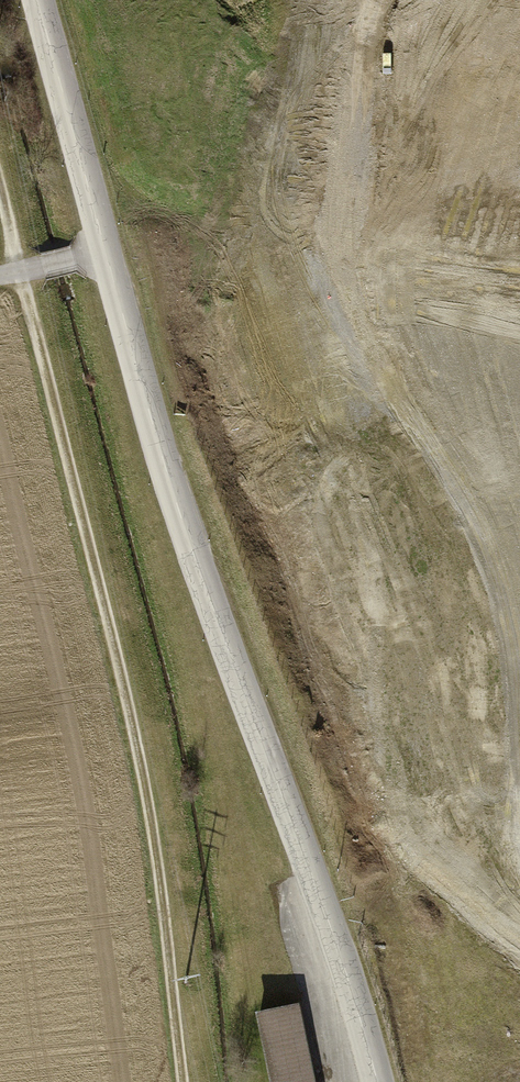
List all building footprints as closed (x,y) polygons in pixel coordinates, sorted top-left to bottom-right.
[(274,1081),(311,1081),(296,1005),(260,1012),(274,1080),(274,1081)]
